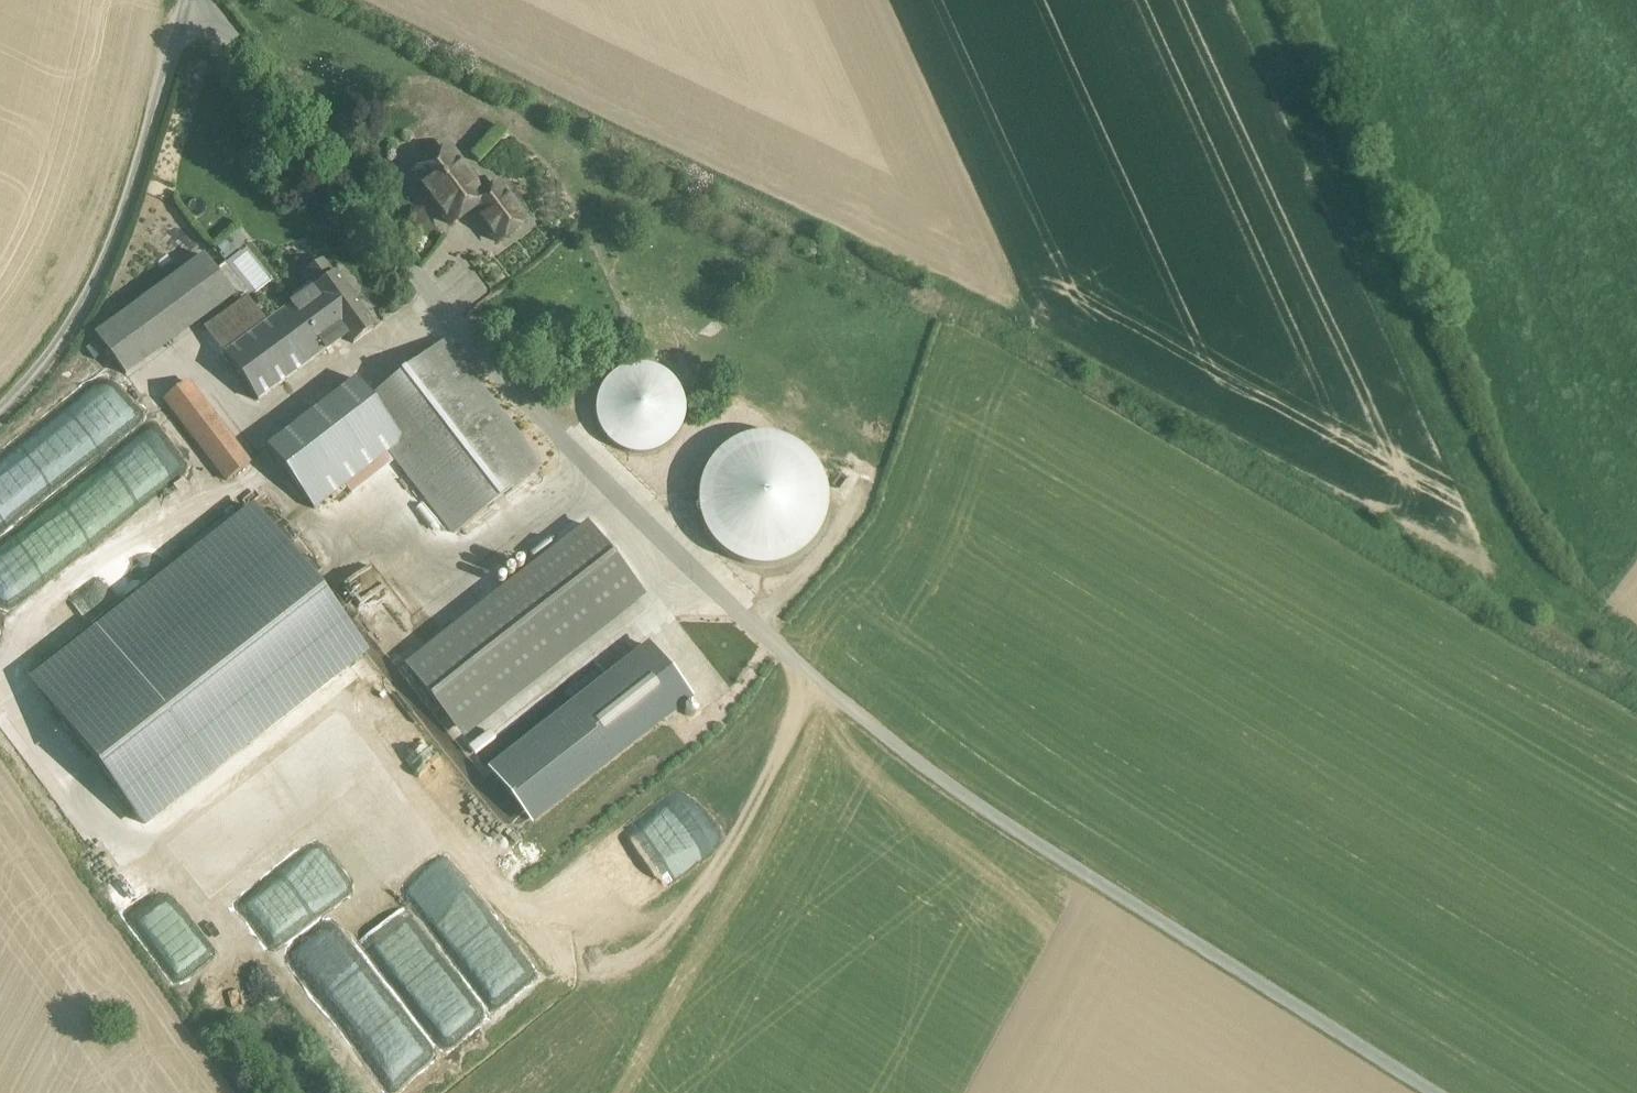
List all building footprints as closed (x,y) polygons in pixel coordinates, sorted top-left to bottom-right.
[(485,198),(448,150),(413,177),(425,193),(423,198),(432,209),(437,208),(450,226),(472,210),(485,199),(485,198)] [(485,199),(472,210),(497,243),(525,222),(499,187),(485,198),(485,199)] [(204,256),(95,336),(125,375),(233,296),(204,256)] [(373,329),(334,276),(333,276),(323,262),(304,276),(314,290),(290,308),(324,352),(347,335),(353,344),(373,329)] [(247,299),(204,330),(224,355),(267,324),(247,299)] [(267,324),(224,355),(257,401),(324,352),(290,308),(267,324)] [(446,340),(370,398),(403,441),(392,450),(411,474),(457,533),(543,466),(446,340)] [(681,426),(684,409),(681,392),(671,378),(657,369),(640,365),(623,369),(608,379),(599,393),(596,410),(599,427),(609,441),(624,451),(641,454),(657,450),(672,441),(681,426)] [(356,380),(266,448),(314,510),(392,450),(403,441),(370,398),(356,380)] [(221,427),(186,381),(163,398),(198,444),(221,427)] [(97,436),(97,449),(103,449),(104,429),(124,429),(125,419),(121,419),(122,393),(90,393),(89,411),(91,411),(91,436),(97,436)] [(701,541),(809,573),(844,457),(735,425),(701,541)] [(221,427),(198,444),(227,482),(250,464),(221,427)] [(392,450),(314,510),(332,534),(411,474),(392,450)] [(245,469),(172,525),(193,552),(266,496),(245,469)] [(269,501),(35,683),(69,726),(302,543),(269,501)] [(587,528),(408,668),(456,729),(589,624),(589,625),(635,589),(613,560),(612,561),(587,528)] [(659,644),(490,761),(532,821),(701,704),(659,644)]
